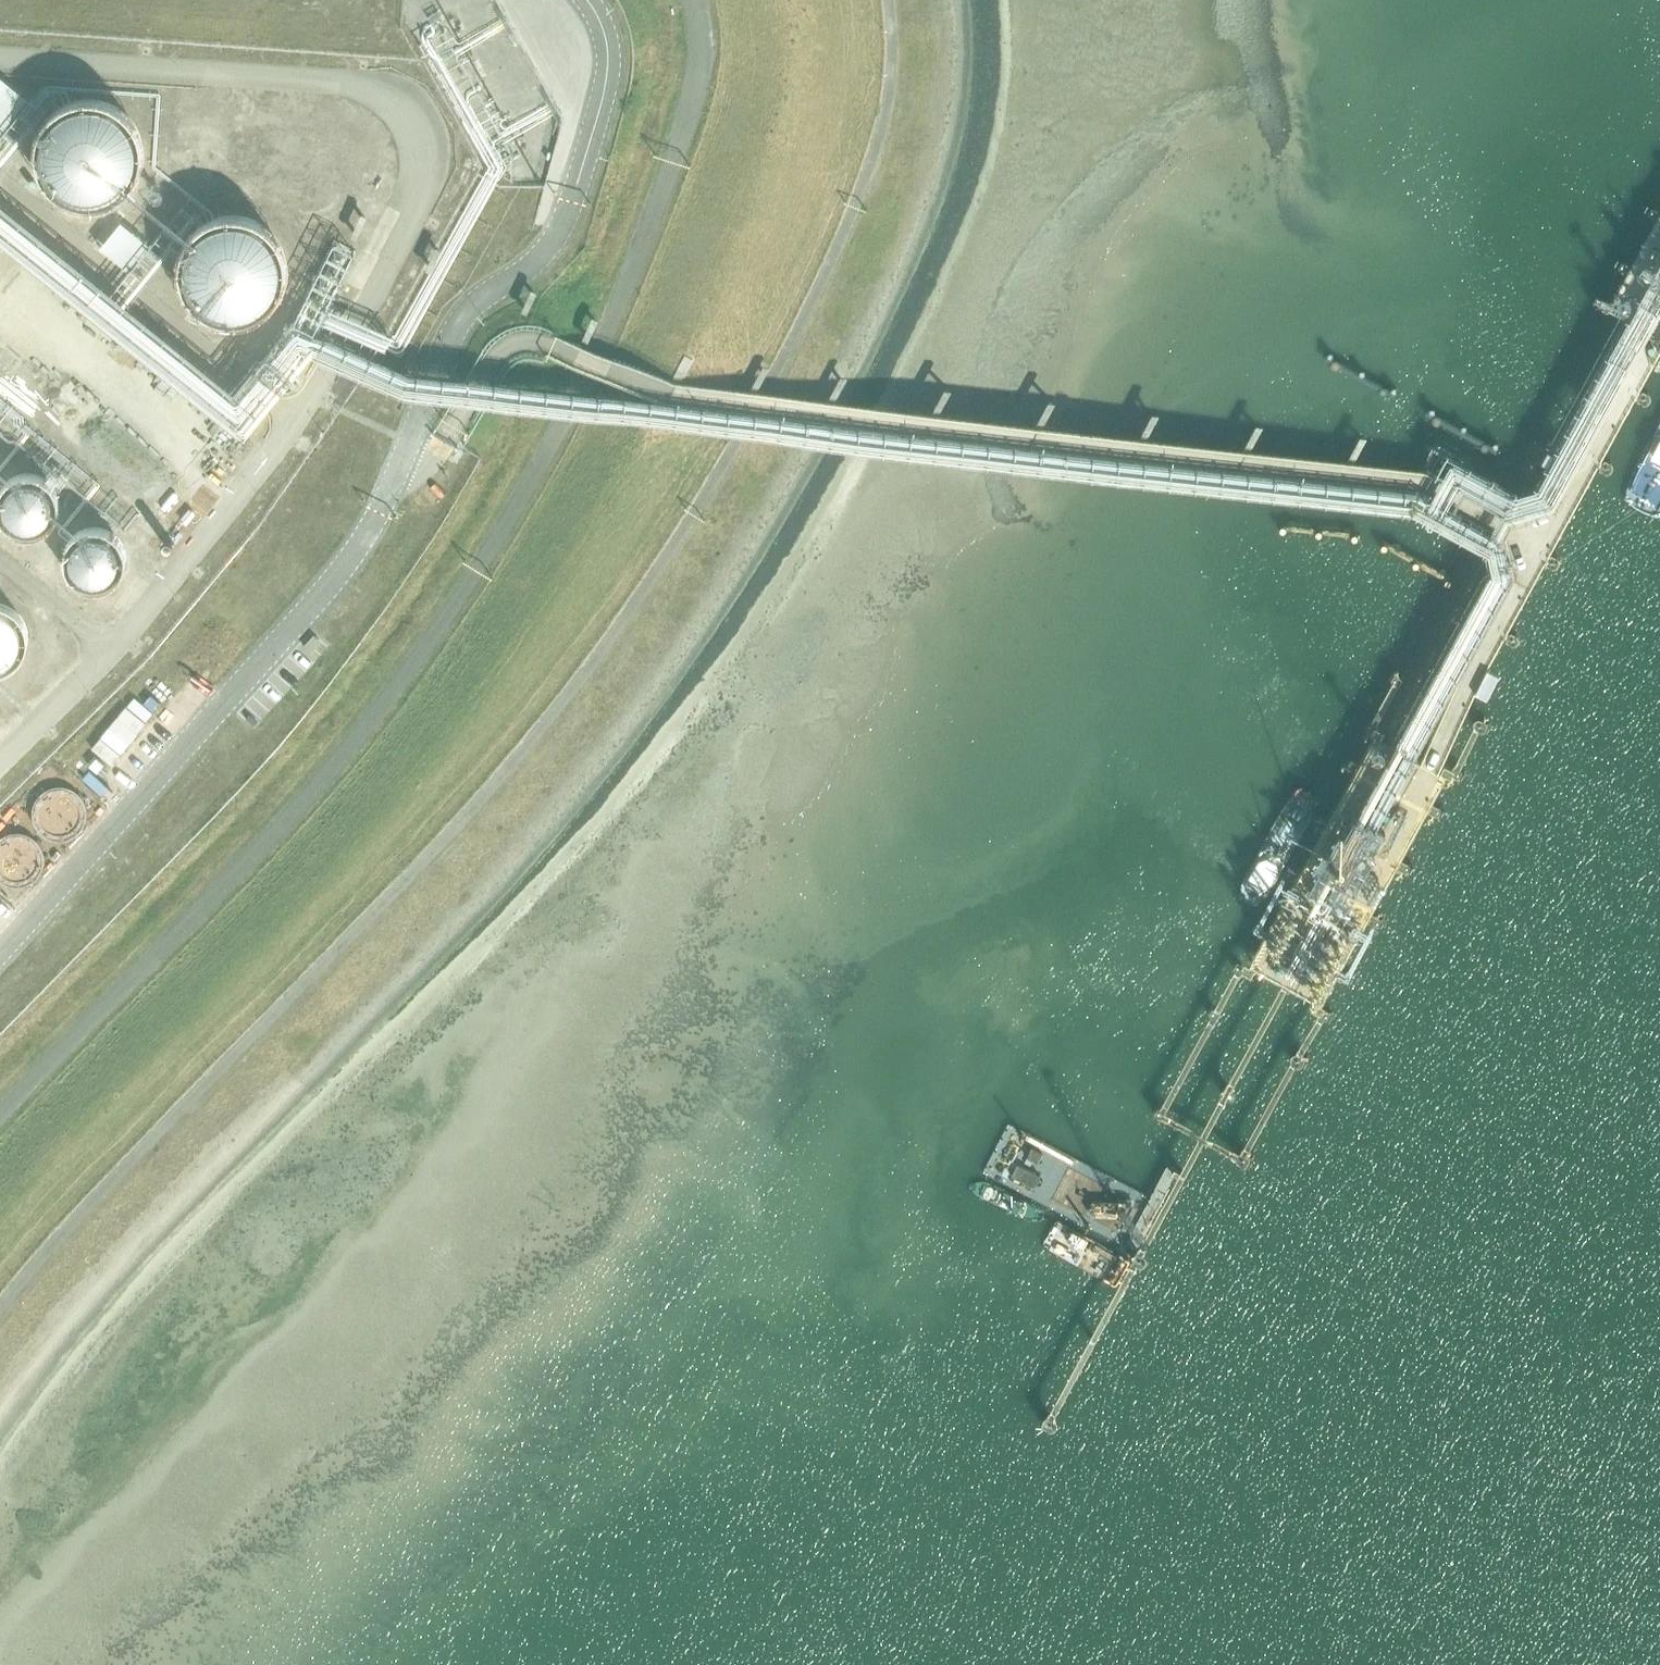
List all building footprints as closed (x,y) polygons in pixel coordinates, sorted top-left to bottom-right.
[(3,75),(0,78),(0,131),(29,97),(3,75)] [(61,191),(70,197),(79,201),(90,203),(101,204),(110,202),(120,199),(129,193),(138,185),(143,178),(147,169),(150,158),(150,147),(149,138),(145,126),(139,117),(131,108),(121,102),(111,98),(98,96),(88,97),(76,101),(66,106),(57,114),(52,121),(47,130),(44,139),(43,149),(43,157),(46,168),(49,176),(55,184),(61,191)] [(203,311),(212,316),(221,321),(232,323),(243,324),(252,322),(262,319),(271,313),(280,305),(285,297),(289,288),(292,278),(292,266),(291,257),(287,245),(281,237),(273,228),(263,222),(253,217),(240,215),(230,216),(218,220),(208,226),(199,233),(194,240),(189,249),(186,259),(185,268),(185,276),(188,287),(191,296),(197,304),(203,311)]
